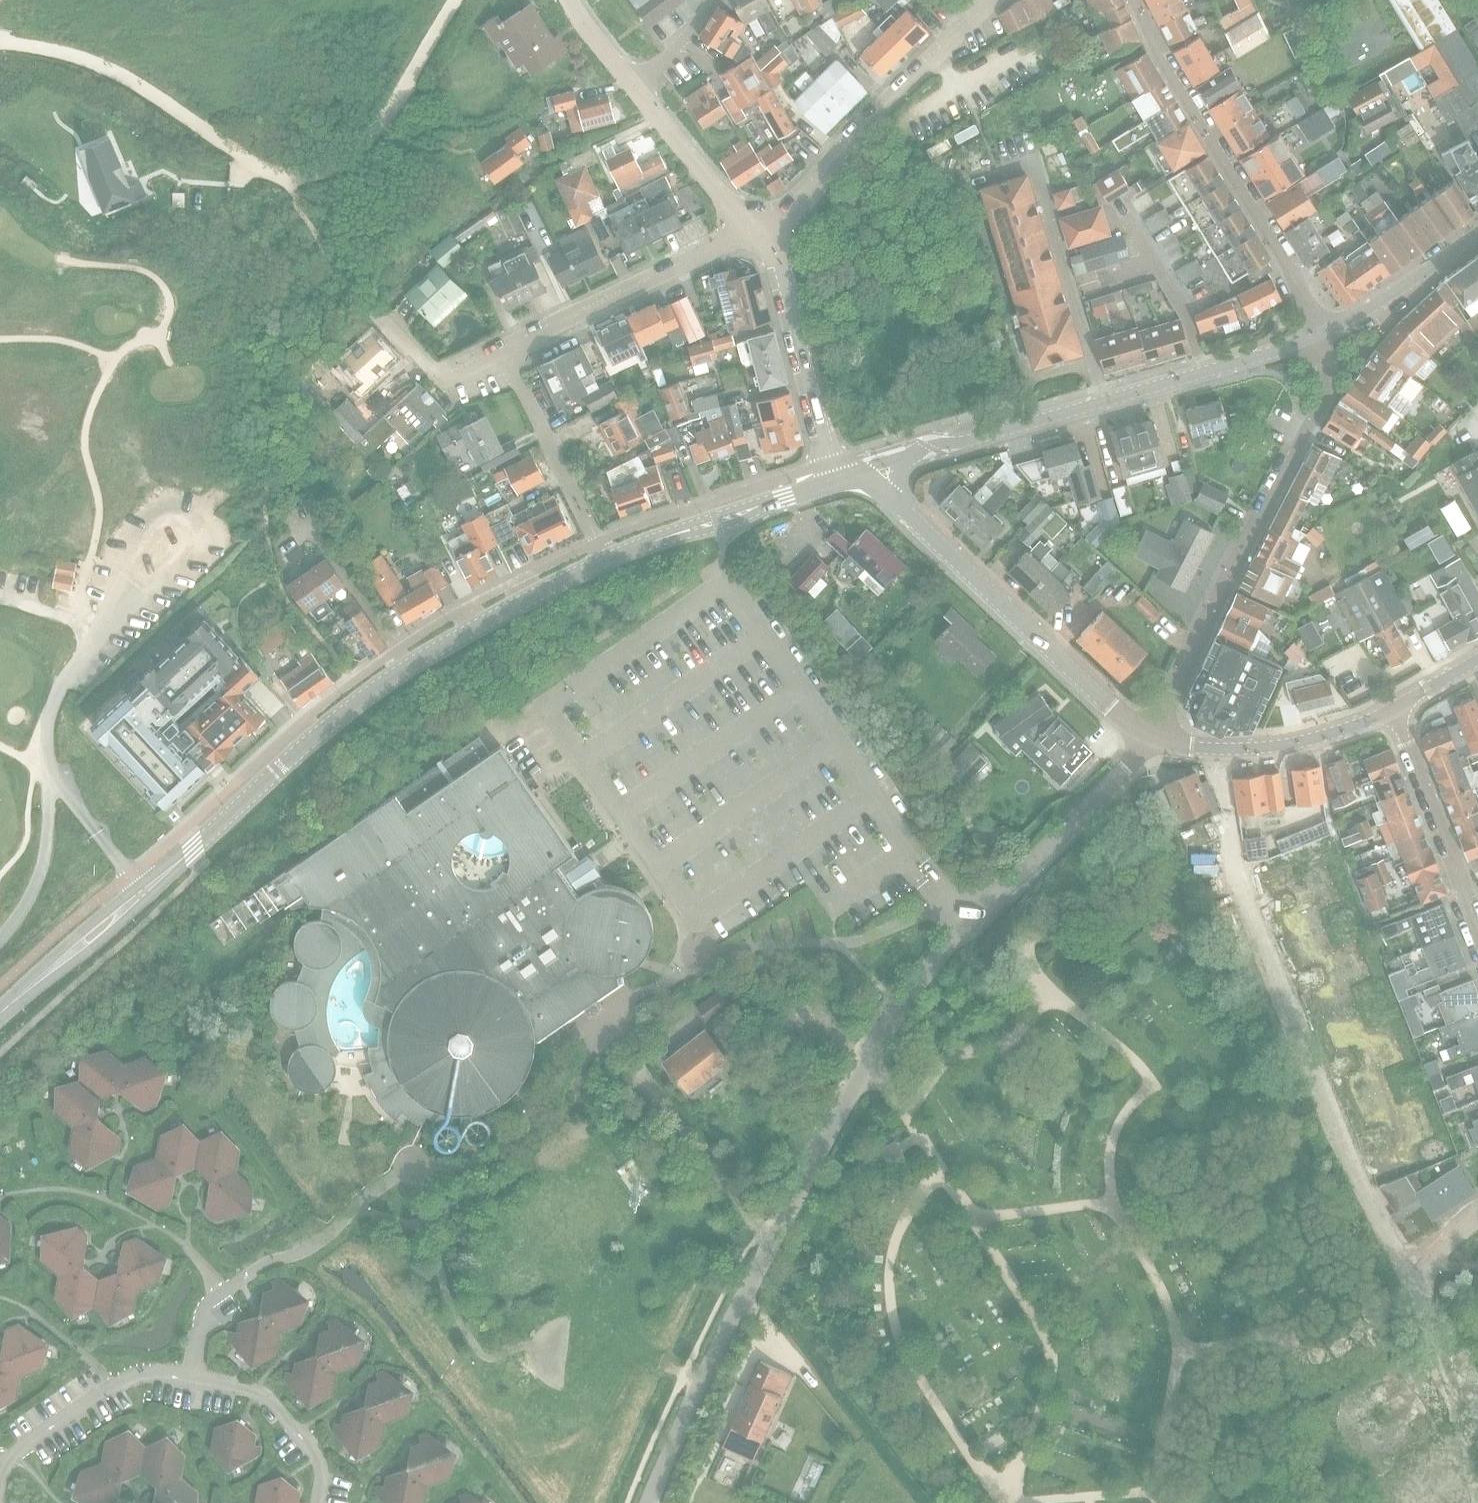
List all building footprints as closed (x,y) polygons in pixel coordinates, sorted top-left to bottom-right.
[(631,5),(647,26),(666,12),(656,0),(627,0),(631,5)] [(666,12),(681,0),(656,0),(666,12)] [(744,19),(759,11),(768,28),(771,26),(777,36),(784,33),(778,23),(766,0),(734,0),(744,19)] [(821,1),(821,0),(793,0),(800,13),(821,1)] [(1021,0),(1017,0),(1010,5),(1020,26),(1031,20),(1021,0)] [(1037,0),(1021,0),(1031,20),(1044,13),(1037,0)] [(1044,13),(1056,7),(1053,0),(1037,0),(1044,13)] [(1099,30),(1099,31),(1131,17),(1124,0),(1088,0),(1099,30)] [(1152,10),(1171,0),(1148,0),(1152,10)] [(1195,1),(1194,0),(1171,0),(1152,10),(1158,20),(1195,1)] [(1257,10),(1252,0),(1251,0),(1220,17),(1225,30),(1231,42),(1211,54),(1198,33),(1173,49),(1194,82),(1238,55),(1269,35),(1257,10)] [(1468,137),(1477,155),(1477,157),(1477,64),(1446,11),(1439,0),(1409,0),(1460,81),(1455,84),(1456,84),(1435,97),(1448,118),(1455,114),(1468,137)] [(1195,1),(1158,20),(1169,43),(1207,22),(1205,18),(1201,20),(1199,15),(1192,19),(1186,6),(1195,2),(1195,1)] [(832,14),(838,26),(866,12),(856,2),(832,14)] [(531,34),(544,25),(529,3),(502,22),(497,15),(486,22),(496,38),(506,31),(512,40),(528,29),(531,34)] [(1020,26),(1010,5),(999,13),(1009,31),(1020,26)] [(734,38),(744,23),(718,6),(699,35),(732,56),(740,43),(734,38)] [(891,13),(879,25),(884,30),(905,50),(927,27),(907,7),(896,18),(891,13)] [(820,22),(805,32),(826,53),(839,41),(837,40),(841,36),(831,15),(821,22),(820,22)] [(1099,31),(1099,30),(1090,34),(1094,42),(1103,38),(1110,53),(1141,40),(1131,17),(1099,31)] [(528,29),(512,40),(515,45),(511,48),(519,60),(523,57),(531,70),(565,47),(560,40),(556,43),(544,25),(531,34),(528,29)] [(1469,31),(1477,44),(1477,25),(1469,31)] [(1293,27),(1282,32),(1295,57),(1306,51),(1293,27)] [(905,50),(884,30),(861,53),(881,73),(905,50)] [(746,58),(722,73),(732,91),(721,98),(730,112),(737,108),(741,116),(745,114),(744,113),(760,103),(764,101),(774,120),(770,122),(778,135),(794,126),(772,88),(760,68),(780,49),(774,43),(755,60),(752,55),(746,58)] [(780,52),(762,69),(772,87),(783,81),(778,72),(787,63),(789,64),(798,56),(791,43),(780,52)] [(1136,96),(1163,80),(1145,51),(1116,68),(1129,90),(1132,88),(1136,96)] [(816,79),(842,105),(863,84),(838,59),(816,79)] [(1196,86),(1209,107),(1238,89),(1240,92),(1242,90),(1244,89),(1229,65),(1196,86)] [(1310,92),(1320,86),(1311,67),(1300,72),(1310,92)] [(796,100),(821,126),(842,105),(816,79),(806,68),(794,80),(805,91),(796,100)] [(1347,95),(1357,113),(1386,97),(1377,79),(1347,95)] [(1163,80),(1136,96),(1131,98),(1136,107),(1139,105),(1141,109),(1139,110),(1144,118),(1175,99),(1163,80)] [(704,126),(726,112),(708,83),(686,97),(704,126)] [(577,103),(573,89),(546,96),(549,110),(565,106),(571,130),(614,118),(608,94),(577,103)] [(1209,107),(1221,126),(1253,107),(1242,90),(1240,92),(1238,89),(1209,107)] [(1367,132),(1397,116),(1386,97),(1357,113),(1367,132)] [(1120,132),(1111,138),(1118,150),(1128,144),(1154,128),(1159,138),(1187,121),(1175,99),(1144,118),(1120,132)] [(1309,141),(1335,125),(1323,105),(1297,121),(1309,141)] [(1253,107),(1221,126),(1237,152),(1269,133),(1253,107)] [(1080,130),(1087,125),(1081,114),(1073,119),(1080,130)] [(1187,121),(1159,138),(1156,140),(1168,158),(1160,163),(1166,173),(1204,149),(1187,121)] [(1428,150),(1435,145),(1425,131),(1418,136),(1408,121),(1395,130),(1407,146),(1419,138),(1428,150)] [(516,151),(530,141),(519,126),(504,136),(507,140),(480,160),(494,180),(522,159),(516,151)] [(1053,132),(1065,152),(1075,145),(1063,126),(1053,132)] [(542,148),(553,145),(548,129),(538,133),(542,148)] [(1091,152),(1098,147),(1088,130),(1081,135),(1091,152)] [(1264,196),(1304,171),(1279,131),(1239,155),(1264,196)] [(99,141),(88,145),(99,171),(89,175),(99,200),(108,196),(113,207),(145,194),(139,181),(119,190),(110,168),(120,164),(109,136),(99,140),(99,141)] [(781,141),(771,148),(769,145),(755,154),(748,142),(745,143),(742,137),(733,143),(736,149),(720,159),(737,183),(764,166),(762,163),(766,161),(771,169),(791,156),(781,141)] [(1468,137),(1451,146),(1450,146),(1440,151),(1450,171),(1454,169),(1477,207),(1477,206),(1477,157),(1477,155),(1468,137)] [(1385,141),(1365,153),(1372,164),(1391,151),(1385,141)] [(557,179),(569,205),(570,204),(577,220),(590,214),(584,199),(595,194),(583,167),(598,160),(592,146),(565,159),(568,166),(562,169),(565,175),(557,179)] [(664,165),(658,153),(637,164),(628,147),(605,158),(620,187),(664,165)] [(1207,153),(1167,177),(1184,204),(1223,179),(1207,153)] [(1284,228),(1306,214),(1316,208),(1307,194),(1340,173),(1339,172),(1345,169),(1337,155),(1267,199),(1284,228)] [(1108,200),(1130,186),(1119,167),(1093,183),(1099,193),(1102,191),(1108,200)] [(609,213),(628,249),(681,221),(673,205),(678,202),(663,173),(640,187),(644,195),(628,203),(625,196),(608,206),(611,212),(609,213)] [(1065,354),(1080,349),(1026,173),(981,187),(1034,363),(1048,359),(1048,361),(1066,356),(1065,354)] [(784,184),(778,175),(766,183),(772,192),(784,184)] [(1409,181),(1417,192),(1425,186),(1417,175),(1409,181)] [(1430,194),(1452,225),(1474,209),(1452,178),(1430,194)] [(1199,229),(1239,204),(1223,179),(1184,204),(1199,229)] [(1058,206),(1074,201),(1070,187),(1054,191),(1058,206)] [(1430,194),(1409,209),(1432,239),(1452,225),(1430,194)] [(1384,199),(1364,213),(1372,224),(1392,210),(1384,199)] [(496,210),(508,234),(525,226),(513,201),(496,210)] [(1239,204),(1199,229),(1215,254),(1254,230),(1239,204)] [(1062,218),(1069,244),(1108,232),(1100,206),(1062,218)] [(1164,206),(1143,219),(1151,233),(1172,220),(1164,206)] [(1389,223),(1411,254),(1432,239),(1409,209),(1389,223)] [(589,220),(599,238),(610,233),(600,214),(589,220)] [(1306,214),(1284,228),(1305,262),(1328,248),(1306,214)] [(1368,238),(1371,243),(1390,269),(1411,254),(1389,223),(1368,238)] [(577,276),(601,264),(584,227),(560,238),(565,248),(551,255),(562,279),(575,272),(577,276)] [(1246,272),(1251,281),(1272,268),(1266,259),(1271,256),(1254,230),(1215,254),(1231,281),(1246,272)] [(1080,247),(1082,252),(1087,270),(1129,257),(1122,234),(1080,247)] [(443,263),(462,248),(450,235),(432,250),(443,263)] [(1371,243),(1345,262),(1364,288),(1390,269),(1371,243)] [(506,305),(544,287),(525,247),(502,258),(508,270),(493,277),(506,305)] [(1364,288),(1345,262),(1340,254),(1318,269),(1342,303),(1364,288)] [(1445,277),(1469,311),(1477,305),(1477,254),(1445,277)] [(1183,284),(1204,271),(1195,257),(1175,270),(1183,284)] [(452,306),(464,295),(437,266),(408,293),(431,317),(448,301),(452,306)] [(770,318),(764,295),(757,272),(735,278),(733,269),(713,275),(729,329),(739,326),(770,318)] [(1248,314),(1281,297),(1271,276),(1237,293),(1248,314)] [(1141,291),(1153,287),(1150,279),(1139,283),(1141,291)] [(1399,321),(1430,352),(1460,324),(1471,339),(1477,334),(1477,333),(1477,321),(1473,314),(1465,319),(1455,304),(1457,302),(1442,280),(1399,321)] [(1141,291),(1139,283),(1128,286),(1130,294),(1141,291)] [(1104,302),(1115,298),(1113,291),(1101,294),(1104,302)] [(1104,302),(1101,294),(1090,298),(1093,306),(1104,302)] [(700,334),(682,295),(669,301),(687,340),(700,334)] [(1199,329),(1237,317),(1230,296),(1194,314),(1199,329)] [(640,339),(641,343),(667,331),(673,342),(685,336),(669,303),(658,308),(654,301),(628,314),(640,339)] [(640,339),(628,314),(596,329),(608,354),(640,339)] [(1146,359),(1145,359),(1146,363),(1189,350),(1180,317),(1138,330),(1137,330),(1146,359)] [(1399,321),(1375,348),(1400,367),(1401,367),(1402,368),(1410,374),(1411,374),(1430,352),(1399,321)] [(1137,330),(1138,330),(1137,326),(1094,338),(1104,371),(1145,359),(1146,359),(1137,330)] [(754,361),(780,354),(774,330),(748,336),(754,361)] [(393,354),(372,332),(336,366),(357,387),(393,354)] [(715,349),(735,344),(731,332),(688,345),(691,358),(716,351),(715,349)] [(323,369),(340,353),(331,343),(314,359),(323,369)] [(578,375),(591,370),(579,345),(540,364),(558,402),(585,389),(578,375)] [(642,361),(648,357),(644,348),(637,351),(642,361)] [(1400,367),(1375,348),(1353,379),(1388,403),(1402,415),(1412,401),(1397,390),(1410,374),(1402,368),(1401,367),(1400,367)] [(780,354),(754,361),(760,386),(786,380),(780,354)] [(333,378),(324,368),(317,374),(318,375),(308,385),(317,394),(333,378)] [(1353,379),(1340,397),(1373,422),(1378,426),(1391,408),(1392,407),(1388,403),(1353,379)] [(658,388),(670,418),(690,410),(679,380),(658,388)] [(363,432),(353,441),(366,455),(396,428),(408,442),(421,430),(431,421),(437,427),(447,418),(441,412),(444,409),(418,381),(403,395),(389,408),(363,432)] [(609,381),(583,394),(591,408),(616,395),(609,381)] [(652,407),(638,414),(634,405),(639,402),(634,391),(613,402),(619,412),(599,422),(615,452),(644,437),(649,446),(670,436),(666,426),(663,428),(652,407)] [(763,423),(795,414),(789,391),(757,399),(763,423)] [(695,412),(720,405),(716,392),(691,398),(694,409),(686,411),(688,417),(696,415),(695,412)] [(365,419),(345,398),(333,409),(354,430),(365,419)] [(1203,429),(1227,422),(1220,399),(1197,406),(1185,409),(1195,445),(1207,442),(1203,429)] [(735,401),(721,404),(727,428),(730,436),(743,433),(735,401)] [(1361,428),(1389,448),(1394,441),(1362,419),(1336,402),(1321,426),(1351,445),(1361,428)] [(795,414),(763,423),(766,435),(760,436),(764,452),(802,442),(795,414)] [(461,423),(438,434),(449,456),(470,445),(478,459),(480,459),(485,468),(519,451),(512,439),(500,445),(485,415),(463,427),(461,423)] [(697,439),(689,442),(695,461),(734,448),(732,443),(730,436),(727,428),(723,417),(708,422),(709,426),(694,431),(697,439)] [(1123,472),(1162,461),(1149,419),(1111,430),(1123,472)] [(1439,421),(1426,435),(1434,443),(1447,429),(1439,421)] [(676,423),(666,427),(674,443),(683,440),(676,423)] [(743,433),(730,436),(732,443),(745,440),(743,433)] [(670,441),(651,447),(655,461),(675,455),(670,441)] [(1075,441),(1044,450),(1051,474),(1069,469),(1074,489),(1075,489),(1077,498),(1099,492),(1096,483),(1096,482),(1091,463),(1082,465),(1075,441)] [(1298,471),(1325,485),(1340,456),(1312,442),(1298,471)] [(1452,462),(1459,473),(1456,475),(1477,515),(1477,448),(1452,462)] [(1418,458),(1407,451),(1402,458),(1412,465),(1418,458)] [(516,492),(544,477),(531,453),(493,472),(497,480),(508,475),(516,492)] [(640,454),(606,471),(611,486),(620,513),(650,503),(646,492),(664,486),(658,468),(648,471),(640,454)] [(1010,459),(1013,469),(1021,477),(1024,480),(1033,478),(1027,454),(1010,459)] [(951,519),(958,526),(1002,479),(1010,487),(1021,477),(1013,469),(1004,461),(972,495),(959,483),(938,504),(953,517),(951,519)] [(1192,498),(1184,470),(1168,475),(1176,503),(1192,498)] [(1325,485),(1298,471),(1283,498),(1302,508),(1307,498),(1316,503),(1325,485)] [(1001,523),(989,512),(1011,488),(1010,487),(1002,479),(958,526),(966,533),(968,531),(981,544),(1001,523)] [(397,487),(403,497),(411,492),(404,482),(397,487)] [(1132,510),(1124,483),(1112,487),(1120,513),(1132,510)] [(1218,508),(1225,494),(1204,483),(1196,497),(1218,508)] [(1036,492),(1017,512),(1027,522),(1046,502),(1036,492)] [(547,510),(515,526),(528,551),(571,529),(558,504),(552,494),(541,499),(547,510)] [(1103,519),(1087,534),(1094,542),(1117,520),(1110,496),(1098,500),(1103,519)] [(1269,526),(1298,540),(1305,533),(1292,527),(1302,508),(1283,498),(1269,526)] [(483,514),(489,526),(512,514),(507,502),(483,514)] [(1047,502),(1024,526),(1036,537),(1058,513),(1047,502)] [(473,527),(448,540),(452,547),(456,556),(470,584),(495,571),(484,548),(496,542),(484,517),(471,523),(473,527)] [(1146,530),(1135,550),(1162,564),(1157,574),(1182,587),(1187,577),(1191,570),(1197,573),(1198,570),(1200,567),(1194,564),(1211,531),(1186,517),(1172,544),(1146,530)] [(1301,563),(1289,557),(1298,540),(1269,526),(1239,586),(1277,604),(1291,576),(1294,577),(1301,563)] [(1411,548),(1429,537),(1422,526),(1404,538),(1411,548)] [(846,556),(849,552),(868,570),(861,577),(876,592),(903,564),(865,527),(849,544),(833,529),(826,537),(846,556)] [(1007,569),(1029,590),(1058,560),(1047,550),(1048,548),(1040,540),(1030,550),(1027,548),(1007,569)] [(299,547),(286,556),(291,564),(304,555),(299,547)] [(817,574),(826,564),(812,551),(790,574),(804,588),(805,587),(812,594),(825,581),(817,574)] [(388,605),(395,601),(406,621),(441,601),(435,589),(448,582),(436,562),(423,569),(422,568),(407,576),(414,588),(406,593),(381,552),(362,563),(388,605)] [(325,557),(306,570),(324,596),(343,582),(325,557)] [(1465,637),(1466,639),(1477,632),(1477,592),(1459,557),(1448,563),(1453,572),(1450,573),(1447,569),(1433,577),(1454,616),(1439,625),(1450,646),(1465,637)] [(52,585),(72,589),(76,562),(57,559),(52,585)] [(1107,559),(1082,585),(1091,594),(1115,567),(1107,559)] [(1068,570),(1058,560),(1029,590),(1050,611),(1070,590),(1068,588),(1079,577),(1070,568),(1068,570)] [(1382,566),(1367,574),(1334,593),(1359,638),(1373,630),(1391,663),(1410,653),(1391,618),(1406,610),(1382,566)] [(324,596),(306,570),(288,583),(306,609),(324,596)] [(1329,582),(1334,592),(1342,588),(1337,578),(1329,582)] [(1322,599),(1334,593),(1330,584),(1317,590),(1322,599)] [(1236,590),(1226,612),(1257,627),(1267,605),(1236,590)] [(1133,603),(1142,611),(1152,601),(1142,592),(1133,603)] [(345,619),(357,637),(373,625),(354,598),(344,606),(351,615),(345,619)] [(1161,610),(1152,601),(1142,611),(1151,620),(1161,610)] [(1098,656),(1123,630),(1101,609),(1080,632),(1092,643),(1089,647),(1098,656)] [(1262,655),(1269,638),(1257,627),(1226,612),(1216,634),(1262,655)] [(263,653),(295,630),(285,616),(253,639),(263,653)] [(977,673),(993,655),(968,632),(971,628),(964,622),(961,625),(953,617),(942,629),(943,630),(934,640),(944,649),(948,645),(977,673)] [(370,654),(386,642),(373,625),(357,637),(370,654)] [(97,728),(168,809),(205,777),(202,774),(212,765),(215,768),(265,724),(227,680),(244,666),(210,628),(144,687),(149,692),(134,705),(129,700),(97,728)] [(1123,630),(1098,656),(1107,665),(1111,661),(1124,674),(1145,651),(1123,630)] [(1281,664),(1262,655),(1216,634),(1197,673),(1214,681),(1210,689),(1223,695),(1229,698),(1230,699),(1243,705),(1231,730),(1250,729),(1281,664)] [(1284,651),(1296,661),(1305,652),(1294,640),(1284,651)] [(299,704),(332,680),(310,650),(297,659),(300,663),(271,684),(284,701),(292,694),(299,704)] [(1308,674),(1315,666),(1303,655),(1296,662),(1308,674)] [(1214,681),(1197,673),(1191,686),(1197,688),(1188,707),(1192,718),(1219,731),(1220,730),(1223,724),(1230,727),(1230,729),(1230,730),(1231,730),(1243,705),(1230,699),(1229,698),(1223,695),(1210,689),(1214,681)] [(1298,709),(1334,700),(1329,679),(1326,679),(1319,673),(1311,674),(1313,683),(1294,687),(1298,709)] [(1038,691),(991,724),(1003,741),(1032,720),(1041,732),(1034,739),(1057,761),(1046,773),(1058,784),(1077,764),(1091,749),(1083,741),(1084,740),(1057,714),(1056,715),(1038,691)] [(1421,735),(1428,755),(1477,736),(1477,706),(1474,696),(1454,704),(1460,719),(1446,725),(1421,735)] [(937,721),(924,735),(932,743),(930,746),(940,755),(956,739),(937,721)] [(573,852),(574,851),(499,744),(489,751),(478,734),(271,878),(244,897),(243,897),(209,921),(223,942),(258,918),(260,920),(287,901),(291,907),(296,906),(300,904),(304,904),(309,903),(313,903),(317,903),(322,904),(320,918),(317,917),(315,918),(312,918),(309,919),(307,920),(304,921),(302,923),(300,925),(298,927),(297,929),(296,932),(295,934),(294,937),(293,940),(293,942),(294,945),(294,948),(295,950),(296,953),(297,955),(299,957),(301,959),(303,961),(296,979),(294,978),(291,979),(288,979),(285,980),(283,981),(281,982),(278,984),(276,986),(274,988),(273,990),(271,992),(270,995),(270,997),(269,1000),(269,1003),(269,1006),(270,1008),(271,1011),(272,1014),(273,1016),(275,1018),(277,1020),(279,1022),(281,1024),(283,1025),(286,1026),(289,1027),(291,1027),(294,1027),(299,1045),(297,1046),(295,1048),(293,1050),(291,1052),(290,1055),(289,1057),(288,1060),(288,1062),(287,1065),(287,1068),(288,1071),(288,1073),(289,1076),(291,1078),(292,1080),(294,1082),(296,1084),(298,1086),(301,1087),(303,1088),(306,1089),(308,1090),(311,1090),(314,1090),(316,1089),(319,1089),(322,1088),(324,1086),(326,1085),(328,1083),(330,1081),(332,1079),(333,1076),(334,1074),(335,1071),(336,1069),(336,1066),(336,1063),(335,1061),(334,1058),(333,1055),(332,1053),(340,1048),(336,1043),(333,1037),(331,1031),(328,1024),(327,1016),(327,1008),(327,1000),(328,993),(330,986),(333,979),(337,972),(341,965),(346,960),(352,953),(359,948),(365,944),(368,949),(370,956),(371,963),(371,970),(370,976),(369,982),(367,988),(365,994),(363,999),(362,1004),(362,1008),(364,1012),(366,1016),(369,1019),(373,1022),(375,1023),(379,1024),(378,1030),(378,1036),(378,1044),(367,1044),(367,1046),(369,1053),(371,1060),(372,1066),(373,1068),(363,1072),(365,1077),(367,1083),(370,1088),(373,1092),(376,1097),(379,1102),(383,1106),(386,1110),(391,1114),(395,1118),(401,1110),(411,1117),(422,1123),(426,1114),(436,1118),(447,1120),(449,1111),(453,1111),(458,1112),(463,1112),(467,1111),(472,1111),(477,1110),(481,1109),(486,1107),(490,1105),(495,1103),(499,1101),(503,1098),(506,1095),(510,1092),(513,1089),(517,1085),(520,1082),(522,1078),(525,1074),(527,1069),(529,1065),(530,1061),(532,1056),(533,1051),(533,1047),(534,1042),(538,1042),(585,1009),(590,1016),(602,1007),(598,1001),(624,983),(621,972),(625,970),(628,969),(631,967),(634,965),(637,962),(640,959),(642,957),(645,954),(647,950),(648,947),(650,944),(651,940),(651,936),(652,933),(652,929),(652,925),(651,921),(651,918),(650,914),(648,911),(647,907),(645,904),(643,901),(640,898),(637,895),(635,893),(632,891),(628,889),(625,887),(622,886),(618,885),(614,884),(611,883),(607,883),(603,883),(599,884),(596,885),(591,878),(599,873),(593,864),(587,855),(579,860),(573,852)] [(1437,775),(1469,762),(1465,751),(1472,748),(1472,750),(1477,748),(1477,736),(1428,755),(1437,775)] [(985,758),(971,744),(948,768),(963,782),(985,758)] [(1364,757),(1372,778),(1398,767),(1390,747),(1364,757)] [(1330,794),(1350,786),(1353,785),(1342,756),(1326,763),(1330,794)] [(1437,775),(1444,796),(1477,782),(1477,769),(1472,771),(1469,762),(1437,775)] [(1319,764),(1291,768),(1297,805),(1325,801),(1319,764)] [(1398,767),(1372,778),(1365,781),(1361,782),(1366,793),(1376,789),(1380,798),(1406,787),(1398,767)] [(1277,770),(1233,777),(1238,813),(1282,807),(1277,770)] [(1166,786),(1175,806),(1181,819),(1210,806),(1195,774),(1174,783),(1173,783),(1166,786)] [(1452,816),(1477,805),(1475,797),(1477,796),(1477,782),(1444,796),(1452,816)] [(1350,786),(1330,794),(1334,805),(1354,797),(1350,786)] [(1378,822),(1388,818),(1414,807),(1406,787),(1380,798),(1383,806),(1372,811),(1377,822),(1378,822)] [(1452,816),(1460,836),(1477,829),(1477,805),(1452,816)] [(1388,818),(1378,822),(1386,842),(1396,838),(1422,828),(1414,807),(1388,818)] [(1001,828),(987,811),(975,820),(989,837),(1001,828)] [(1355,822),(1358,830),(1370,825),(1367,817),(1355,822)] [(1293,821),(1285,825),(1287,840),(1299,835),(1293,821)] [(1285,825),(1273,830),(1279,844),(1287,840),(1285,825)] [(1374,833),(1370,825),(1358,830),(1361,838),(1374,833)] [(968,831),(974,839),(978,836),(972,828),(968,831)] [(1396,838),(1386,842),(1394,862),(1430,848),(1422,828),(1396,838)] [(1460,836),(1468,856),(1477,852),(1477,829),(1460,836)] [(1302,837),(1270,851),(1281,876),(1305,866),(1311,878),(1341,865),(1334,847),(1311,857),(1302,837)] [(1446,891),(1437,869),(1438,868),(1430,848),(1394,862),(1399,875),(1409,871),(1410,875),(1421,900),(1446,891)] [(1371,862),(1374,870),(1386,865),(1383,857),(1371,862)] [(1316,891),(1292,901),(1303,925),(1335,911),(1327,892),(1349,882),(1341,865),(1311,878),(1316,891)] [(1374,870),(1377,878),(1379,883),(1391,879),(1386,865),(1374,870)] [(1369,909),(1386,902),(1374,871),(1357,878),(1369,909)] [(1441,903),(1395,921),(1379,927),(1383,938),(1399,932),(1399,930),(1413,925),(1421,946),(1453,933),(1441,903)] [(1334,912),(1302,926),(1313,952),(1337,941),(1342,954),(1373,940),(1365,923),(1343,933),(1334,912)] [(1453,933),(1421,946),(1429,967),(1415,973),(1419,982),(1465,963),(1453,933)] [(1348,966),(1324,977),(1334,1001),(1366,986),(1358,967),(1380,957),(1373,940),(1342,954),(1348,966)] [(1405,966),(1388,973),(1397,998),(1407,994),(1404,987),(1419,982),(1415,973),(1409,975),(1405,966)] [(1437,1003),(1445,1023),(1477,1009),(1477,996),(1471,979),(1425,997),(1429,1006),(1437,1003)] [(706,1018),(728,1001),(719,989),(697,1006),(706,1018)] [(1366,992),(1334,1005),(1345,1031),(1369,1021),(1374,1033),(1404,1020),(1405,1019),(1397,1002),(1375,1012),(1366,992)] [(1407,995),(1398,998),(1412,1035),(1422,1032),(1407,995)] [(1449,1057),(1477,1046),(1477,1009),(1445,1023),(1439,1025),(1443,1037),(1455,1033),(1459,1043),(1445,1048),(1449,1057)] [(1379,1046),(1355,1057),(1366,1081),(1398,1066),(1389,1047),(1412,1037),(1404,1020),(1374,1033),(1379,1046)] [(688,1090),(729,1058),(704,1027),(664,1059),(688,1090)] [(84,1058),(80,1080),(99,1095),(119,1088),(123,1064),(106,1050),(84,1058)] [(123,1064),(119,1088),(136,1102),(138,1101),(140,1105),(144,1108),(155,1103),(157,1098),(156,1095),(158,1094),(162,1071),(144,1056),(123,1064)] [(1423,1062),(1427,1074),(1440,1069),(1436,1057),(1423,1062)] [(1446,1078),(1450,1089),(1467,1083),(1464,1077),(1470,1074),(1477,1093),(1477,1065),(1446,1078)] [(1395,1069),(1363,1082),(1374,1108),(1398,1097),(1404,1110),(1434,1096),(1427,1079),(1404,1089),(1395,1069)] [(1439,1070),(1428,1074),(1433,1088),(1444,1083),(1439,1070)] [(55,1110),(73,1125),(95,1116),(99,1095),(80,1080),(59,1088),(55,1110)] [(1406,1125),(1382,1135),(1393,1159),(1425,1145),(1416,1126),(1439,1116),(1431,1098),(1401,1112),(1406,1125)] [(95,1116),(73,1125),(69,1147),(87,1162),(108,1153),(109,1151),(113,1152),(117,1149),(119,1138),(116,1134),(112,1133),(112,1131),(95,1116)] [(1475,1127),(1468,1130),(1474,1145),(1477,1144),(1477,1118),(1472,1120),(1475,1127)] [(160,1134),(156,1156),(174,1172),(195,1165),(199,1141),(182,1126),(160,1134)] [(195,1165),(211,1178),(234,1170),(238,1148),(220,1133),(199,1141),(195,1165)] [(893,1141),(882,1149),(890,1161),(901,1154),(893,1141)] [(174,1172),(156,1156),(135,1164),(131,1187),(149,1202),(151,1201),(152,1205),(157,1207),(168,1203),(170,1198),(168,1195),(170,1194),(174,1172)] [(1457,1165),(1415,1191),(1417,1194),(1430,1217),(1473,1190),(1457,1165)] [(234,1170),(211,1178),(207,1200),(209,1202),(206,1205),(206,1210),(215,1218),(220,1217),(223,1214),(225,1215),(247,1208),(251,1185),(234,1170)] [(1405,1174),(1378,1185),(1394,1210),(1390,1212),(1408,1241),(1435,1224),(1430,1217),(1415,1191),(1405,1174)] [(5,1255),(9,1232),(7,1231),(10,1228),(10,1222),(1,1215),(0,1215),(0,1257),(5,1255)] [(41,1259),(58,1273),(81,1265),(85,1243),(83,1241),(86,1238),(86,1233),(77,1225),(72,1226),(69,1229),(67,1228),(45,1236),(41,1259)] [(122,1249),(118,1271),(136,1287),(157,1279),(161,1256),(144,1241),(141,1242),(140,1238),(135,1236),(124,1240),(122,1245),(124,1248),(122,1249)] [(93,1302),(98,1279),(81,1265),(58,1273),(54,1295),(72,1310),(93,1302)] [(118,1271),(98,1279),(93,1302),(110,1317),(132,1309),(136,1287),(118,1271)] [(264,1291),(260,1313),(278,1328),(299,1321),(303,1298),(285,1283),(284,1284),(282,1280),(277,1277),(272,1279),(274,1287),(264,1291)] [(278,1328),(260,1313),(239,1321),(237,1332),(229,1331),(228,1336),(232,1341),(235,1341),(235,1343),(253,1358),(274,1350),(278,1328)] [(320,1331),(316,1353),(335,1369),(356,1361),(360,1338),(342,1323),(340,1324),(339,1321),(334,1318),(328,1320),(331,1327),(320,1331)] [(0,1358),(19,1374),(40,1366),(44,1343),(26,1328),(24,1329),(22,1325),(18,1323),(7,1327),(5,1332),(6,1335),(4,1336),(0,1358)] [(335,1369),(316,1353),(295,1361),(293,1372),(285,1371),(284,1377),(288,1381),(292,1382),(291,1384),(309,1399),(331,1391),(335,1369)] [(0,1358),(0,1401),(15,1396),(19,1374),(0,1358)] [(753,1458),(790,1373),(760,1359),(722,1444),(753,1458)] [(368,1383),(365,1405),(383,1420),(404,1412),(408,1390),(390,1375),(388,1375),(387,1372),(382,1369),(377,1371),(379,1379),(368,1383)] [(383,1420),(365,1405),(344,1412),(342,1424),(334,1422),(333,1428),(337,1433),(340,1433),(340,1435),(358,1450),(379,1442),(383,1420)] [(259,1451),(260,1446),(252,1444),(254,1433),(237,1418),(215,1426),(211,1449),(229,1464),(250,1456),(251,1454),(254,1454),(259,1451)] [(781,1495),(809,1434),(778,1420),(751,1480),(751,1481),(750,1485),(756,1487),(757,1484),(781,1495)] [(411,1445),(407,1467),(426,1482),(447,1475),(451,1452),(433,1437),(431,1438),(430,1434),(425,1431),(419,1433),(422,1441),(411,1445)] [(105,1440),(102,1462),(120,1478),(140,1470),(145,1447),(127,1432),(105,1440)] [(145,1447),(140,1470),(157,1484),(179,1476),(183,1454),(165,1439),(145,1447)] [(102,1462),(81,1470),(77,1493),(89,1502),(115,1502),(114,1501),(116,1500),(120,1478),(102,1462)] [(407,1467),(386,1475),(384,1486),(376,1485),(375,1490),(379,1495),(383,1495),(382,1497),(389,1502),(422,1502),(426,1482),(407,1467)] [(304,1502),(296,1501),(298,1490),(281,1475),(259,1483),(255,1502),(304,1502)] [(179,1476),(157,1484),(153,1502),(194,1502),(197,1490),(179,1476)] [(474,1498),(472,1498),(471,1495),(466,1492),(460,1494),(462,1502),(459,1502),(480,1502),(474,1498)]
